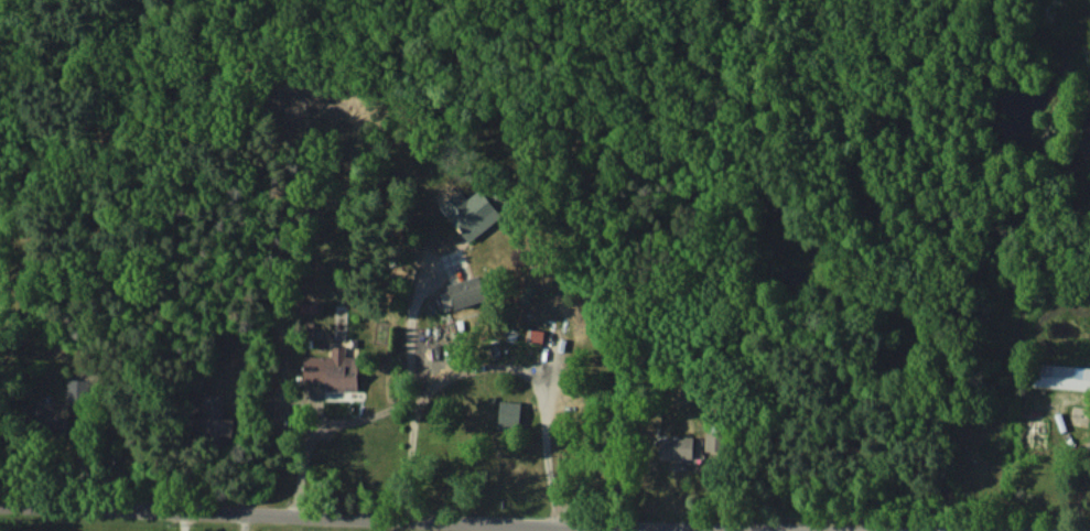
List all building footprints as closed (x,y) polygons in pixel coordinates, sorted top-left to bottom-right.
[(468,242),(502,216),(480,188),(467,199),(460,189),(440,205),(468,242)] [(489,297),(482,274),(446,284),(448,290),(440,293),(446,310),(489,297)] [(542,329),(527,328),(527,341),(541,341),(542,329)] [(325,390),(357,391),(358,362),(344,362),(345,345),(331,344),(331,356),(304,355),(303,380),(326,381),(325,390)] [(1036,362),(1034,386),(1089,391),(1089,367),(1036,362)] [(234,418),(222,418),(223,394),(200,393),(198,442),(233,443),(234,418)] [(522,403),(501,399),(496,426),(516,430),(522,403)] [(61,413),(28,409),(26,427),(51,431),(52,428),(58,429),(61,413)] [(659,437),(659,457),(699,459),(700,439),(659,437)]
